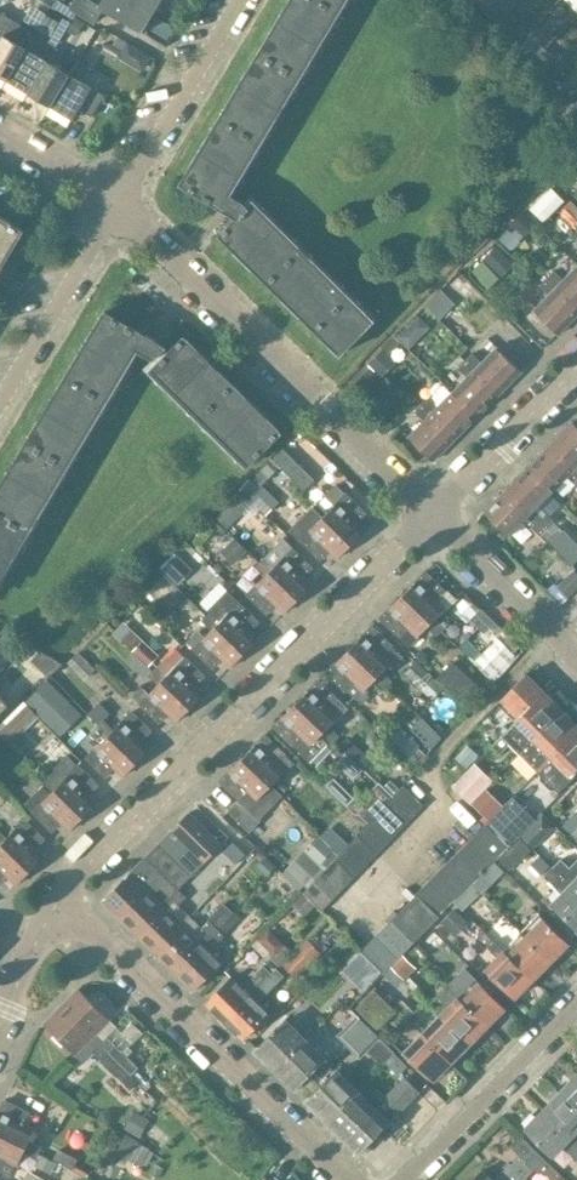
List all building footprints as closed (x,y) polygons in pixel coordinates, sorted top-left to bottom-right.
[(161,0),(103,0),(100,5),(92,0),(75,0),(71,8),(95,22),(103,8),(142,32),(161,0)] [(252,202),(247,207),(244,203),(228,194),(344,0),(291,0),(285,10),(282,9),(269,31),(271,33),(247,73),(245,72),(231,94),(233,95),(207,140),(205,139),(191,161),(193,163),(181,184),(237,217),(220,235),(222,237),(223,236),(340,353),(339,353),(340,355),(372,323),(252,202)] [(495,0),(485,0),(478,6),(497,25),(509,14),(495,0)] [(38,28),(46,14),(38,10),(30,23),(38,28)] [(34,34),(0,13),(0,74),(7,78),(6,79),(7,79),(34,34)] [(47,33),(55,20),(46,14),(38,28),(47,33)] [(505,32),(516,21),(509,14),(497,25),(505,32)] [(75,34),(82,22),(75,17),(67,30),(75,34)] [(29,93),(30,92),(48,61),(35,53),(43,39),(34,34),(7,79),(7,80),(8,79),(28,91),(28,92),(29,93)] [(546,50),(532,36),(520,47),(534,61),(546,50)] [(542,69),(553,58),(546,50),(534,61),(542,69)] [(51,104),(78,59),(70,54),(61,69),(48,61),(30,92),(50,104),(49,105),(51,105),(51,104)] [(104,95),(92,87),(79,79),(87,65),(78,59),(51,104),(72,117),(72,118),(73,119),(79,108),(92,115),(104,95)] [(576,150),(562,165),(576,179),(576,151),(576,150)] [(544,209),(534,199),(525,209),(535,219),(544,209)] [(522,211),(511,223),(524,235),(535,224),(522,211)] [(24,229),(0,215),(0,270),(24,229)] [(495,245),(483,257),(497,271),(509,259),(495,245)] [(562,282),(553,273),(546,280),(576,310),(576,267),(562,282)] [(546,280),(540,286),(549,295),(540,304),(531,295),(525,301),(558,335),(576,315),(576,310),(546,280)] [(439,319),(454,303),(439,289),(424,305),(439,319)] [(136,347),(141,350),(159,361),(152,369),(249,465),(281,433),(278,430),(278,431),(185,339),(186,338),(183,336),(170,350),(163,347),(164,346),(105,310),(93,331),(91,329),(78,352),(80,353),(53,397),(51,396),(38,419),(40,420),(15,461),(13,460),(1,482),(2,483),(0,487),(0,575),(136,347)] [(407,328),(399,337),(408,346),(417,337),(407,328)] [(520,372),(497,348),(483,362),(473,353),(466,360),(499,393),(520,372)] [(380,376),(395,362),(383,350),(368,364),(380,376)] [(499,393),(466,360),(459,367),(468,377),(453,392),(477,415),(499,393)] [(368,387),(378,377),(368,368),(359,378),(368,387)] [(477,415),(453,392),(439,407),(429,397),(422,404),(455,437),(477,415)] [(455,437),(422,404),(415,411),(425,421),(409,437),(432,460),(455,437)] [(551,445),(576,471),(576,427),(573,423),(558,438),(554,441),(551,445)] [(551,445),(529,467),(552,490),(569,472),(576,479),(573,483),(576,486),(576,471),(551,445)] [(314,481),(283,450),(272,461),(304,492),(314,481)] [(534,508),(552,490),(529,467),(507,489),(546,528),(553,521),(544,512),(541,516),(534,508)] [(278,502),(252,477),(240,489),(266,514),(278,502)] [(356,522),(365,513),(364,513),(365,512),(361,508),(362,508),(351,498),(338,485),(326,497),(335,505),(328,513),(319,504),(314,509),(351,545),(365,530),(356,522)] [(546,528),(507,489),(485,512),(508,535),(526,516),(533,523),(530,527),(539,535),(546,528)] [(227,529),(242,512),(230,501),(215,518),(227,529)] [(351,545),(314,509),(291,532),(314,555),(315,554),(319,558),(319,557),(320,558),(328,550),(337,558),(351,545)] [(555,538),(548,544),(571,566),(576,560),(555,538)] [(233,564),(246,551),(234,539),(221,552),(233,564)] [(307,563),(308,562),(283,539),(261,562),(298,598),(312,584),(303,576),(311,568),(310,567),(311,567),(307,563)] [(176,586),(192,570),(177,555),(161,571),(176,586)] [(298,598),(261,562),(256,567),(264,574),(246,594),(262,609),(266,613),(266,612),(267,613),(275,604),(284,613),(298,598)] [(430,575),(427,572),(426,572),(425,572),(417,580),(417,581),(404,594),(440,630),(444,626),(435,617),(454,599),(441,586),(442,585),(431,575),(430,575)] [(155,610),(171,594),(159,581),(143,598),(155,610)] [(250,630),(258,622),(257,621),(258,620),(254,617),(255,616),(231,593),(207,617),(244,653),(259,638),(250,630)] [(440,630),(404,594),(391,608),(390,607),(381,616),(382,617),(381,618),(385,621),(385,622),(409,646),(427,627),(436,635),(440,630)] [(468,596),(458,606),(477,625),(488,615),(468,596)] [(244,653),(207,617),(203,621),(212,629),(203,638),(194,630),(184,640),(208,663),(209,663),(213,667),(214,666),(222,658),(231,667),(244,653)] [(405,656),(377,629),(377,630),(373,626),(372,627),(371,626),(363,635),(350,649),(386,685),(391,680),(383,671),(391,663),(394,666),(405,656)] [(493,675),(514,654),(498,638),(477,659),(493,675)] [(157,656),(142,641),(133,651),(138,656),(147,665),(157,656)] [(196,685),(204,676),(204,675),(200,671),(201,670),(177,647),(153,671),(191,708),(204,694),(196,685)] [(386,685),(350,649),(337,662),(336,662),(328,670),(329,671),(328,672),(332,676),(360,705),(370,695),(365,690),(374,680),(382,689),(386,685)] [(94,670),(77,653),(68,662),(84,679),(94,670)] [(153,671),(147,665),(138,656),(130,664),(146,679),(150,675),(158,684),(148,694),(139,686),(131,694),(154,717),(155,717),(159,721),(160,721),(168,713),(176,722),(191,708),(153,671)] [(432,677),(416,661),(405,672),(422,688),(432,677)] [(479,688),(452,662),(437,678),(464,704),(479,688)] [(492,746),(544,694),(535,685),(536,683),(528,676),(526,676),(525,675),(496,704),(515,722),(501,736),(493,729),(484,738),(492,746)] [(47,680),(28,700),(62,733),(81,714),(47,680)] [(329,726),(347,708),(324,684),(323,685),(319,681),(318,681),(309,689),(310,690),(297,703),(333,739),(338,734),(329,726)] [(518,754),(561,711),(560,709),(560,707),(554,700),(551,700),(544,694),(492,746),(500,753),(509,744),(518,754)] [(35,714),(24,703),(0,728),(0,734),(8,742),(35,714)] [(333,739),(297,703),(283,717),(283,716),(274,725),(276,726),(275,727),(279,730),(278,731),(308,761),(328,741),(329,743),(333,739)] [(412,706),(404,714),(412,722),(420,714),(412,706)] [(143,739),(150,731),(150,730),(146,726),(147,725),(132,710),(113,730),(104,722),(100,726),(137,762),(151,748),(143,739)] [(576,731),(576,727),(570,720),(570,717),(565,711),(562,712),(561,711),(518,754),(537,772),(576,731)] [(419,745),(393,721),(383,732),(409,756),(419,745)] [(137,762),(100,726),(96,730),(105,738),(85,758),(101,773),(101,772),(105,776),(106,776),(114,768),(123,777),(137,762)] [(537,772),(540,775),(540,779),(549,788),(554,788),(557,792),(576,772),(576,731),(537,772)] [(276,779),(293,761),(270,738),(269,739),(266,735),(265,736),(264,735),(256,744),(243,758),(279,792),(284,787),(276,779)] [(348,736),(340,744),(347,751),(355,743),(348,736)] [(398,755),(388,765),(402,778),(412,768),(398,755)] [(89,794),(97,786),(96,785),(97,784),(93,780),(94,780),(70,756),(46,780),(83,817),(98,802),(89,794)] [(359,769),(344,756),(338,763),(353,777),(359,769)] [(229,771),(221,780),(222,781),(221,781),(225,785),(224,785),(248,808),(256,816),(275,797),(279,792),(243,758),(230,771),(229,771)] [(471,803),(492,782),(482,773),(461,794),(471,803)] [(83,817),(46,780),(23,803),(47,826),(48,826),(52,830),(53,830),(62,822),(70,830),(83,817)] [(355,799),(348,806),(356,814),(357,813),(367,822),(392,796),(378,783),(371,791),(374,794),(362,806),(355,799)] [(426,804),(406,784),(395,795),(416,815),(426,804)] [(416,815),(395,795),(385,806),(406,826),(416,815)] [(488,802),(480,810),(487,818),(496,810),(502,804),(494,796),(488,802)] [(406,826),(385,806),(375,816),(395,836),(406,826)] [(522,830),(500,809),(489,820),(511,841),(522,830)] [(576,830),(576,812),(563,826),(572,835),(576,830)] [(114,890),(102,901),(116,914),(132,930),(136,934),(177,891),(192,877),(222,845),(189,813),(159,844),(128,875),(129,875),(114,890)] [(347,838),(359,825),(347,813),(334,826),(347,838)] [(395,836),(375,816),(364,827),(385,847),(395,836)] [(45,839),(44,838),(45,838),(40,834),(41,833),(26,819),(6,839),(0,833),(0,840),(31,870),(45,856),(37,848),(45,839)] [(508,846),(487,826),(474,838),(495,859),(508,846)] [(385,847),(364,827),(358,833),(362,837),(358,841),(375,858),(385,847)] [(534,848),(542,839),(530,828),(522,836),(534,848)] [(495,859),(474,838),(461,851),(482,872),(495,859)] [(520,838),(499,859),(510,870),(531,850),(520,838)] [(0,840),(0,885),(8,876),(17,885),(31,870),(0,840)] [(375,858),(358,841),(347,852),(365,869),(375,858)] [(245,854),(233,842),(223,853),(235,864),(245,854)] [(302,887),(322,865),(305,850),(285,871),(302,887)] [(482,872),(461,851),(449,863),(470,884),(470,883),(482,872)] [(365,869),(347,852),(337,862),(354,879),(365,869)] [(550,866),(547,862),(539,855),(530,864),(541,875),(550,866)] [(265,857),(258,865),(266,874),(274,866),(265,857)] [(554,869),(576,892),(576,860),(570,868),(562,860),(554,869)] [(480,894),(503,871),(494,861),(471,884),(479,892),(480,894)] [(354,879),(337,862),(327,873),(344,890),(354,879)] [(470,884),(449,863),(436,875),(457,896),(470,884)] [(554,869),(545,878),(563,895),(553,905),(576,928),(576,892),(554,869)] [(344,890),(327,873),(316,883),(334,901),(344,890)] [(457,896),(436,875),(423,888),(444,909),(452,902),(457,896)] [(334,901),(316,883),(306,893),(324,911),(334,901)] [(460,910),(479,892),(471,884),(470,883),(470,884),(457,896),(452,902),(460,910)] [(444,909),(423,888),(411,900),(433,922),(439,916),(438,915),(444,909)] [(154,952),(188,918),(177,906),(184,898),(177,891),(136,934),(154,952)] [(433,922),(411,900),(398,912),(421,935),(433,922)] [(217,927),(232,911),(224,903),(208,918),(217,927)] [(234,909),(232,911),(217,927),(225,935),(242,918),(234,909)] [(421,935),(398,912),(395,909),(382,921),(385,925),(409,948),(421,935)] [(454,937),(468,923),(454,910),(441,924),(443,926),(439,929),(447,937),(450,934),(454,937)] [(568,942),(539,914),(521,932),(550,961),(551,960),(553,960),(560,954),(559,951),(568,942)] [(174,971),(215,929),(208,922),(200,929),(188,918),(154,952),(174,971)] [(409,948),(385,925),(373,937),(396,960),(409,948)] [(219,961),(226,954),(215,943),(222,936),(215,929),(174,971),(193,991),(221,963),(219,961)] [(550,961),(521,932),(502,951),(531,980),(533,978),(535,979),(542,972),(542,969),(550,961)] [(396,960),(373,937),(360,950),(384,973),(396,960)] [(296,979),(321,954),(306,939),(281,965),(296,979)] [(531,980),(502,951),(494,943),(488,949),(497,957),(485,970),(514,998),(515,997),(517,997),(524,990),(523,988),(531,980)] [(403,955),(392,966),(403,976),(413,965),(403,955)] [(231,976),(207,1001),(205,1002),(224,1021),(273,972),(266,966),(244,989),(231,976)] [(278,968),(273,972),(224,1021),(243,1039),(268,1013),(259,1004),(286,977),(278,968)] [(505,1007),(476,979),(458,997),(487,1026),(494,1018),(496,1018),(504,1011),(504,1008),(505,1007)] [(487,1026),(458,997),(447,987),(437,997),(444,1004),(436,1012),(440,1015),(469,1044),(470,1042),(473,1043),(479,1036),(479,1033),(487,1026)] [(79,989),(61,1006),(107,1052),(120,1039),(113,1031),(117,1027),(109,1019),(79,989)] [(371,1019),(388,1001),(376,989),(359,1007),(371,1019)] [(107,1052),(61,1006),(45,1023),(86,1064),(95,1054),(130,1089),(137,1082),(130,1075),(107,1052)] [(469,1044),(440,1015),(422,1034),(451,1062),(460,1053),(462,1053),(468,1047),(468,1045),(469,1044)] [(349,1048),(370,1027),(358,1016),(337,1037),(349,1048)] [(276,1068),(305,1041),(284,1020),(276,1028),(275,1028),(273,1031),(256,1048),(258,1050),(256,1052),(266,1062),(268,1059),(276,1068)] [(361,1060),(381,1039),(370,1027),(349,1048),(361,1060)] [(451,1062),(422,1034),(404,1051),(433,1080),(434,1078),(437,1079),(443,1072),(444,1069),(451,1062)] [(317,1067),(324,1060),(305,1041),(276,1068),(285,1077),(284,1079),(293,1088),(295,1086),(297,1088),(313,1071),(314,1072),(318,1068),(317,1067)] [(408,1066),(395,1053),(387,1060),(401,1073),(408,1066)] [(327,1120),(356,1091),(336,1070),(308,1098),(317,1108),(316,1109),(327,1120)] [(388,1122),(399,1111),(400,1112),(420,1092),(405,1077),(385,1097),(378,1090),(367,1101),(356,1091),(327,1120),(338,1131),(340,1129),(351,1141),(349,1142),(362,1155),(374,1143),(372,1141),(389,1123),(388,1122)] [(573,1083),(571,1081),(561,1092),(576,1107),(576,1079),(573,1083)] [(561,1092),(551,1102),(553,1104),(545,1111),(576,1143),(576,1108),(561,1092)] [(23,1124),(25,1120),(25,1119),(28,1113),(27,1113),(27,1112),(23,1110),(23,1109),(10,1103),(4,1100),(0,1109),(0,1134),(38,1152),(40,1147),(28,1141),(34,1129),(23,1124)] [(545,1111),(538,1119),(536,1117),(526,1127),(528,1129),(527,1130),(553,1156),(563,1146),(576,1160),(576,1143),(545,1111)] [(23,1152),(35,1158),(38,1152),(0,1134),(0,1170),(11,1175),(23,1152)] [(142,1165),(150,1149),(127,1137),(119,1153),(142,1165)] [(526,1162),(537,1152),(523,1138),(512,1149),(520,1156),(512,1164),(511,1163),(494,1179),(509,1179),(526,1162)] [(509,1179),(525,1179),(526,1179),(524,1177),(534,1168),(538,1172),(539,1172),(547,1164),(548,1163),(537,1152),(526,1162),(509,1179)] [(51,1174),(56,1164),(41,1157),(37,1166),(51,1174)] [(547,1164),(539,1172),(548,1179),(557,1179),(560,1177),(547,1164)] [(483,1169),(472,1179),(494,1179),(483,1169)]
